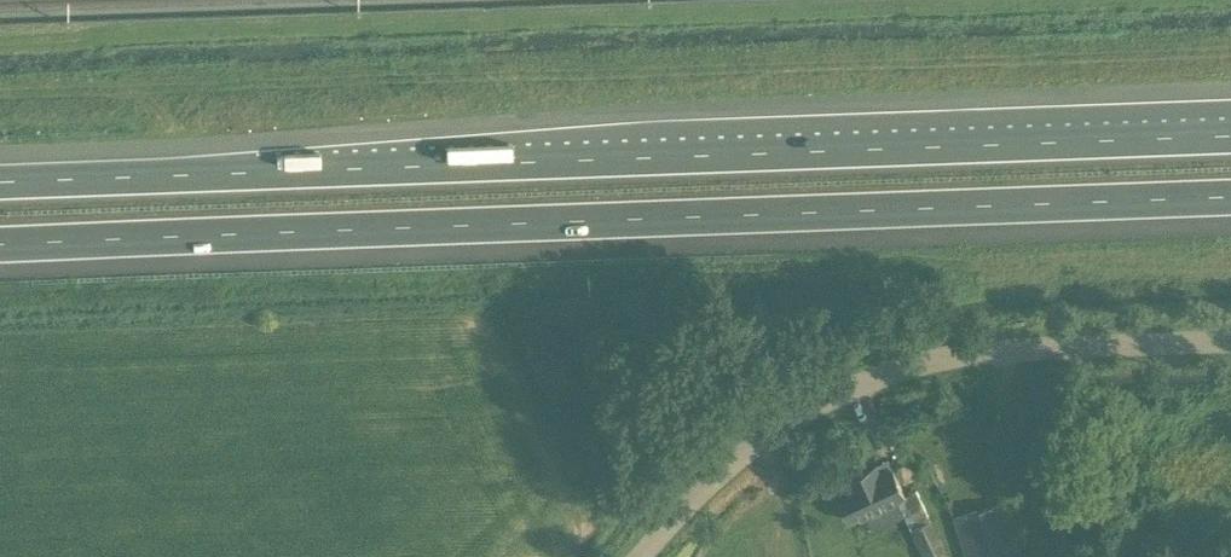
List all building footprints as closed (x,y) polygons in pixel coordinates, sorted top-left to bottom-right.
[(874,463),(847,476),(851,484),(838,490),(851,517),(903,492),(891,466),(878,472),(874,463)] [(1007,500),(952,517),(963,556),(1024,556),(1007,500)] [(931,519),(910,529),(923,556),(947,556),(931,519)]
